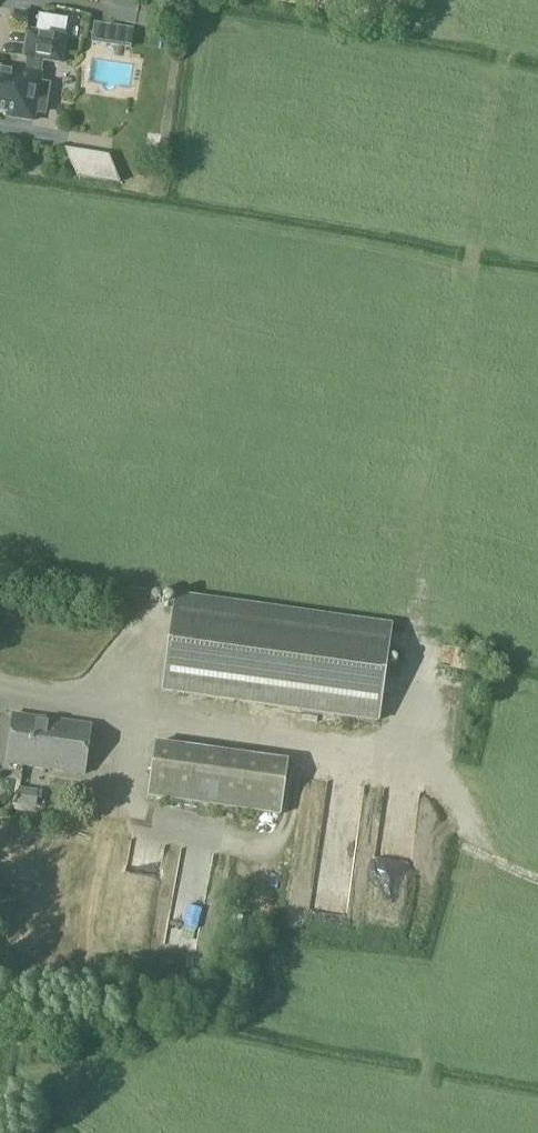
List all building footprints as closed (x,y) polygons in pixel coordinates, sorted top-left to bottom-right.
[(148,27),(152,7),(119,0),(112,0),(109,19),(148,27)] [(112,26),(95,24),(93,42),(109,45),(112,26)] [(15,68),(14,72),(0,69),(0,110),(8,111),(7,115),(33,119),(35,106),(41,107),(44,87),(38,86),(41,73),(40,73),(42,58),(60,62),(65,36),(29,29),(24,55),(28,56),(25,70),(15,68)] [(161,134),(149,133),(148,149),(160,150),(161,134)] [(164,690),(379,719),(392,623),(177,594),(164,690)] [(8,763),(85,774),(92,725),(15,714),(8,763)]
